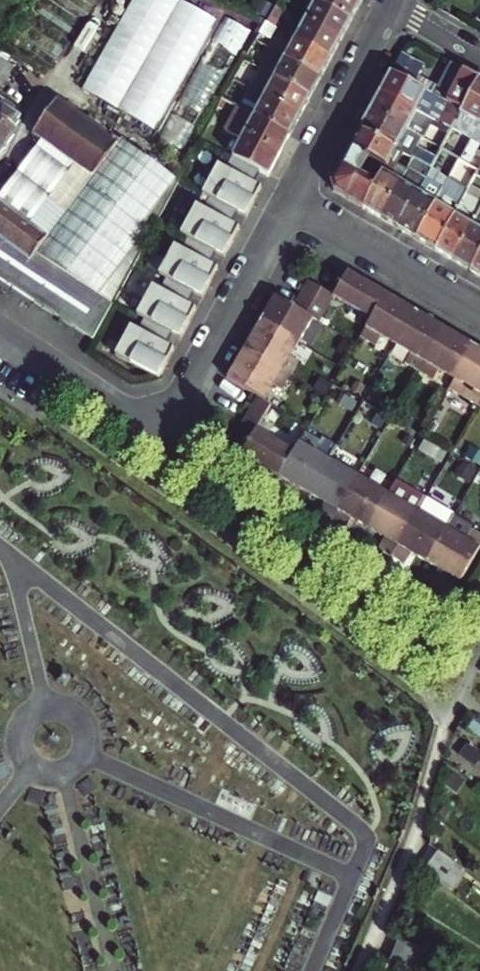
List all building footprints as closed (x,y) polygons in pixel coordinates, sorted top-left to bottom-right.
[(211,16),(178,0),(128,0),(83,94),(157,129),(211,16)] [(286,9),(291,0),(279,0),(277,4),(286,9)] [(304,19),(339,39),(350,18),(317,0),(314,0),(304,19)] [(359,1),(358,0),(317,0),(350,18),(359,1)] [(266,22),(276,28),(286,9),(277,4),(266,22)] [(222,17),(160,143),(181,154),(243,27),(222,17)] [(304,19),(294,37),(330,56),(339,39),(304,19)] [(269,35),(264,44),(267,46),(270,48),(275,39),(269,35)] [(284,56),(283,56),(319,76),(330,56),(294,37),(284,56)] [(309,96),(319,76),(283,56),(284,56),(270,48),(267,46),(255,66),(273,76),(309,96)] [(400,52),(379,89),(413,109),(414,108),(422,112),(432,95),(430,93),(411,83),(413,78),(421,64),(400,52)] [(12,68),(0,59),(0,84),(12,68)] [(233,78),(242,82),(251,64),(244,60),(233,78)] [(479,116),(479,78),(448,60),(432,88),(430,93),(432,95),(444,101),(458,109),(449,125),(469,136),(479,116)] [(273,76),(263,94),(299,113),(309,96),(273,76)] [(413,78),(411,83),(430,93),(432,88),(413,78)] [(413,109),(379,89),(369,107),(404,127),(413,109)] [(263,94),(252,113),(289,133),(299,113),(263,94)] [(63,213),(115,143),(56,98),(32,131),(41,138),(74,163),(46,201),(63,213)] [(458,109),(444,101),(434,119),(449,125),(458,109)] [(14,135),(13,128),(20,113),(4,102),(0,107),(0,153),(14,135)] [(227,125),(243,133),(278,153),(289,133),(252,113),(238,106),(227,125)] [(369,107),(358,127),(393,146),(404,127),(369,107)] [(469,136),(479,142),(479,116),(469,136)] [(393,146),(358,127),(348,146),(367,157),(377,162),(383,165),(386,159),(393,146)] [(404,152),(414,133),(404,127),(393,146),(404,152)] [(231,155),(244,162),(260,170),(267,174),(278,153),(243,133),(231,155)] [(45,237),(29,257),(105,315),(113,300),(177,181),(119,138),(115,143),(63,213),(46,201),(74,163),(41,138),(0,193),(0,203),(45,237)] [(412,146),(408,154),(410,156),(424,163),(428,165),(438,146),(425,139),(419,149),(412,146)] [(331,187),(361,205),(372,184),(357,175),(367,157),(348,146),(329,179),(331,187)] [(224,167),(217,163),(201,192),(244,216),(257,192),(260,187),(252,183),(260,170),(244,162),(231,155),(224,167)] [(383,165),(377,162),(373,169),(379,172),(380,170),(383,165)] [(397,170),(401,172),(405,165),(401,162),(397,170)] [(447,176),(442,186),(415,236),(433,247),(458,202),(469,180),(474,172),(476,168),(466,162),(455,181),(447,176)] [(397,179),(378,215),(396,225),(423,175),(426,170),(421,168),(419,172),(405,165),(401,172),(397,179)] [(379,172),(372,184),(361,205),(378,215),(397,179),(380,170),(379,172)] [(469,180),(479,186),(479,176),(474,172),(469,180)] [(442,186),(423,175),(396,225),(415,236),(442,186)] [(237,212),(209,196),(203,207),(195,203),(179,232),(187,236),(215,252),(223,256),(239,227),(231,222),(237,212)] [(451,257),(479,207),(467,200),(464,205),(458,202),(433,247),(451,257)] [(0,203),(0,281),(89,346),(105,315),(29,257),(45,237),(0,203)] [(479,207),(451,257),(468,267),(479,246),(479,204),(479,207)] [(209,262),(215,252),(187,236),(180,249),(172,245),(158,271),(194,291),(201,295),(217,267),(209,262)] [(468,267),(479,274),(479,246),(468,267)] [(188,302),(194,291),(165,275),(158,289),(151,285),(136,312),(143,316),(172,331),(180,336),(196,307),(188,302)] [(360,282),(351,296),(320,279),(309,300),(339,316),(364,332),(383,295),(360,282)] [(257,319),(294,341),(308,318),(317,323),(325,309),(309,300),(297,293),(289,307),(270,296),(257,319)] [(364,332),(385,296),(383,295),(364,332)] [(381,339),(395,347),(414,313),(385,296),(364,332),(360,339),(376,348),(381,339)] [(403,364),(419,372),(443,330),(414,313),(395,347),(408,355),(403,364)] [(165,344),(172,331),(143,316),(136,329),(129,326),(114,354),(158,378),(173,349),(165,344)] [(294,341),(257,319),(243,347),(287,374),(295,361),(286,356),(294,341)] [(443,330),(419,372),(433,381),(438,371),(454,381),(474,347),(443,330)] [(227,376),(249,390),(259,395),(261,396),(269,383),(279,388),(287,374),(243,347),(227,376)] [(479,404),(479,351),(474,347),(454,381),(449,390),(478,407),(479,404)] [(259,395),(243,424),(257,432),(243,455),(281,477),(295,452),(259,432),(275,404),(261,396),(259,395)] [(306,434),(295,452),(281,477),(310,494),(329,461),(313,451),(318,442),(306,434)] [(329,461),(310,494),(326,504),(320,515),(332,522),(358,478),(329,461)] [(358,478),(332,522),(346,530),(352,520),(368,529),(387,495),(358,478)] [(387,495),(368,529),(384,538),(377,549),(391,558),(424,502),(394,485),(387,495)] [(424,502),(391,558),(404,565),(410,554),(425,563),(445,530),(452,517),(425,500),(424,502)] [(445,530),(425,563),(458,583),(479,548),(479,538),(469,531),(464,541),(445,530)] [(439,851),(424,871),(449,891),(465,872),(439,851)] [(399,934),(383,966),(393,970),(414,970),(426,948),(399,934)]
